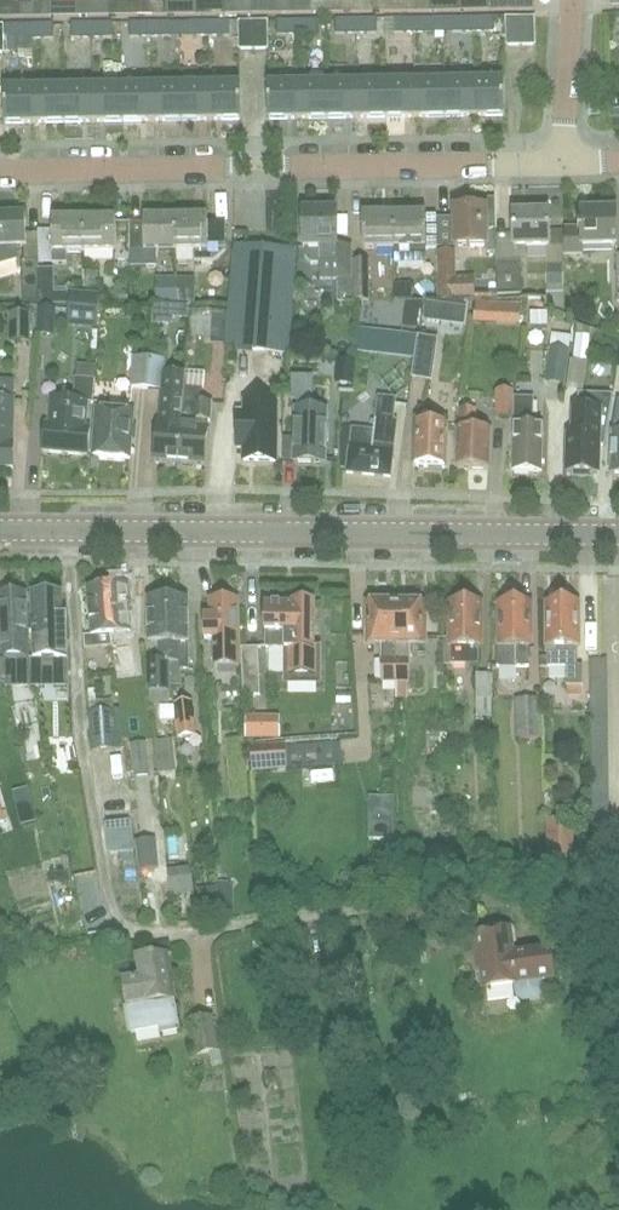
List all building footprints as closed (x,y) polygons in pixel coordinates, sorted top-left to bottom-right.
[(50,3),(19,3),(19,0),(0,0),(0,16),(51,16),(50,3)] [(225,0),(196,1),(196,14),(225,13),(225,0)] [(225,0),(225,13),(270,13),(270,0),(253,0),(225,0)] [(270,13),(314,12),(314,0),(270,0),(270,13)] [(314,12),(343,11),(343,0),(314,0),(314,12)] [(343,11),(373,11),(373,0),(343,0),(343,11)] [(401,0),(373,0),(373,11),(402,11),(401,0)] [(431,0),(401,0),(402,11),(431,10),(431,0)] [(431,10),(460,10),(460,0),(431,0),(431,10)] [(460,10),(490,9),(490,0),(460,0),(460,10)] [(490,11),(534,10),(534,0),(490,0),(490,9),(490,11)] [(167,14),(167,1),(137,2),(137,14),(167,14)] [(196,14),(196,1),(167,1),(167,14),(196,14)] [(79,2),(50,3),(51,16),(79,15),(79,2)] [(108,2),(79,2),(79,15),(108,15),(108,2)] [(137,2),(108,2),(108,15),(137,14),(137,2)] [(472,16),(452,17),(452,32),(473,32),(472,16)] [(493,16),(472,16),(473,32),(493,32),(493,16)] [(520,16),(506,16),(506,44),(521,44),(520,16)] [(520,16),(521,44),(535,44),(535,16),(520,16)] [(415,17),(395,17),(395,33),(416,32),(415,17)] [(436,17),(415,17),(416,32),(436,32),(436,17)] [(297,19),(297,34),(318,33),(317,18),(297,19)] [(356,33),(356,18),(335,19),(335,33),(356,33)] [(356,18),(356,33),(377,33),(377,18),(356,18)] [(297,34),(297,19),(276,20),(277,35),(297,34)] [(188,20),(188,36),(209,36),(209,20),(188,20)] [(229,20),(209,20),(209,36),(230,35),(229,20)] [(150,37),(150,21),(129,21),(130,37),(150,37)] [(171,21),(150,21),(150,37),(171,36),(171,21)] [(253,21),(239,21),(239,49),(253,49),(253,21)] [(253,21),(253,49),(268,48),(268,21),(253,21)] [(53,22),(33,23),(33,39),(53,38),(53,22)] [(91,37),(91,22),(71,23),(71,37),(91,37)] [(91,22),(91,37),(112,37),(112,22),(91,22)] [(4,24),(4,51),(15,51),(15,55),(34,55),(33,23),(4,24)] [(504,83),(474,84),(474,117),(505,116),(504,83)] [(415,85),(415,118),(445,117),(444,84),(415,85)] [(444,84),(445,117),(474,117),(474,84),(444,84)] [(386,118),(385,85),(356,86),(356,119),(386,118)] [(415,85),(385,85),(386,118),(415,118),(415,85)] [(327,119),(326,86),(297,87),(298,120),(327,119)] [(356,119),(356,86),(326,86),(327,119),(356,119)] [(210,87),(180,88),(181,121),(210,120),(210,87)] [(210,87),(210,120),(241,120),(240,87),(210,87)] [(298,120),(297,87),(267,87),(268,120),(298,120)] [(122,88),(92,89),(93,122),(122,122),(122,88)] [(151,88),(122,88),(122,122),(152,121),(151,88)] [(180,88),(151,88),(152,121),(181,121),(180,88)] [(64,122),(63,89),(34,90),(35,123),(64,122)] [(92,89),(63,89),(64,122),(93,122),(92,89)] [(35,123),(34,90),(4,90),(5,123),(35,123)] [(468,210),(455,210),(456,247),(488,247),(488,230),(495,230),(495,202),(468,203),(468,210)] [(394,247),(394,262),(426,262),(426,248),(437,248),(437,219),(426,219),(426,214),(414,214),(414,208),(394,208),(394,214),(394,247)] [(578,224),(579,228),(564,228),(564,254),(582,254),(582,246),(617,245),(617,211),(581,211),(582,224),(578,224)] [(104,212),(85,213),(85,252),(116,251),(116,261),(131,261),(130,222),(115,222),(115,218),(104,218),(104,212)] [(195,212),(176,212),(176,218),(176,251),(194,250),(195,261),(214,260),(226,249),(225,222),(207,222),(207,217),(195,218),(195,212)] [(338,247),(337,212),(302,212),(303,249),(306,249),(306,257),(312,263),(320,262),(320,280),(352,279),(352,261),(352,247),(338,247)] [(85,252),(85,213),(65,213),(65,219),(53,219),(53,263),(66,263),(66,252),(85,252)] [(514,214),(514,248),(550,248),(549,213),(514,214)] [(394,247),(394,214),(362,214),(362,247),(394,247)] [(27,246),(26,215),(0,215),(0,265),(17,260),(17,246),(27,246)] [(145,222),(130,222),(131,261),(131,266),(156,266),(156,251),(176,251),(176,218),(145,218),(145,222)] [(294,250),(235,246),(229,350),(287,354),(294,250)] [(455,278),(455,250),(437,250),(437,298),(471,298),(471,278),(455,278)] [(23,290),(37,290),(37,268),(37,260),(22,260),(23,290)] [(352,279),(353,300),(369,300),(369,261),(352,261),(352,279)] [(496,264),(497,293),(521,292),(521,263),(496,264)] [(547,265),(548,285),(565,285),(564,265),(547,265)] [(54,268),(37,268),(37,290),(37,303),(67,303),(67,291),(54,291),(54,268)] [(178,289),(178,303),(196,302),(196,289),(178,289)] [(68,327),(97,329),(100,295),(70,293),(68,327)] [(406,301),(403,326),(418,328),(422,301),(406,301)] [(425,303),(423,320),(443,322),(445,305),(425,303)] [(472,322),(495,322),(495,304),(472,304),(472,322)] [(173,309),(173,321),(187,322),(187,309),(173,309)] [(189,335),(226,339),(228,312),(192,309),(189,335)] [(30,342),(31,313),(9,312),(8,342),(30,342)] [(528,331),(547,332),(548,316),(529,316),(528,331)] [(594,330),(579,324),(568,387),(583,389),(594,330)] [(418,336),(361,328),(358,351),(414,359),(418,336)] [(552,333),(545,380),(566,383),(571,352),(568,351),(571,336),(552,333)] [(414,359),(412,378),(433,381),(439,339),(418,336),(414,359)] [(519,360),(521,343),(506,341),(504,358),(519,360)] [(179,463),(186,373),(165,372),(166,358),(164,358),(165,350),(150,350),(150,358),(148,388),(147,388),(163,389),(163,400),(167,400),(165,424),(157,423),(154,462),(162,462),(163,465),(175,466),(176,463),(179,463)] [(148,388),(150,358),(133,357),(131,387),(148,388)] [(339,360),(337,383),(353,385),(354,361),(339,360)] [(587,367),(587,379),(610,380),(610,368),(587,367)] [(43,452),(88,456),(90,428),(87,428),(89,402),(92,403),(94,379),(75,378),(73,401),(51,399),(49,425),(45,424),(43,452)] [(283,440),(283,461),(325,463),(326,442),(328,442),(329,426),(325,426),(326,409),(313,408),(314,383),(293,382),(292,410),(298,410),(298,425),(296,425),(296,441),(283,440)] [(204,390),(185,389),(180,463),(182,464),(182,467),(195,468),(195,465),(203,465),(203,466),(205,466),(209,421),(210,421),(212,403),(203,403),(204,390)] [(497,390),(496,419),(512,420),(513,391),(497,390)] [(570,435),(569,473),(572,473),(572,478),(591,479),(592,474),(597,474),(598,444),(605,445),(613,393),(582,392),(582,406),(576,406),(576,435),(570,435)] [(333,393),(334,412),(351,411),(350,393),(333,393)] [(14,469),(15,399),(0,399),(0,469),(14,469)] [(342,428),(340,467),(348,468),(348,474),(391,478),(396,423),(392,422),(394,401),(377,399),(373,431),(342,428)] [(533,427),(534,401),(515,400),(515,427),(514,427),(514,471),(543,472),(544,427),(533,427)] [(238,413),(237,447),(244,447),(244,460),(276,461),(277,404),(244,403),(244,413),(238,413)] [(414,417),(414,424),(413,424),(413,441),(416,441),(415,468),(445,469),(446,422),(432,421),(434,409),(419,407),(417,417),(414,417)] [(98,409),(94,456),(130,459),(134,412),(98,409)] [(458,469),(488,470),(489,430),(476,430),(476,413),(460,413),(460,430),(459,430),(458,469)] [(128,584),(107,586),(111,634),(131,632),(129,608),(130,607),(128,584)] [(111,634),(107,586),(87,587),(89,610),(90,610),(91,635),(84,636),(85,649),(112,646),(111,634)] [(68,657),(67,635),(66,615),(62,616),(61,592),(31,593),(34,658),(68,657)] [(6,684),(6,661),(25,660),(25,657),(28,657),(27,593),(0,594),(0,684),(6,684)] [(222,600),(210,600),(210,617),(205,617),(205,639),(215,639),(215,665),(242,665),(241,637),(239,637),(238,599),(235,599),(235,595),(222,595),(222,600)] [(287,650),(287,677),(320,676),(320,648),(314,648),(313,602),(311,602),(307,598),(301,598),(297,602),(293,602),(293,604),(265,604),(266,632),(267,650),(287,650)] [(169,686),(168,599),(147,599),(148,642),(157,641),(158,661),(146,661),(147,693),(171,692),(171,686),(169,686)] [(188,599),(168,599),(169,686),(171,686),(180,686),(180,669),(189,669),(189,641),(188,599)] [(396,683),(396,600),(368,599),(368,646),(384,646),(383,683),(396,683)] [(396,600),(396,683),(396,698),(408,698),(408,682),(409,682),(410,646),(424,646),(424,600),(396,600)] [(479,665),(479,646),(480,646),(480,602),(451,602),(450,638),(444,638),(443,664),(479,665)] [(529,666),(529,646),(529,602),(500,602),(500,646),(497,646),(497,667),(529,666)] [(577,666),(577,646),(578,646),(578,603),(548,603),(548,656),(540,656),(540,668),(566,667),(566,686),(567,686),(567,696),(582,696),(582,686),(583,686),(583,666),(577,666)] [(117,678),(136,675),(132,646),(113,649),(117,678)] [(244,695),(260,694),(259,647),(242,647),(244,695)] [(477,674),(476,717),(492,717),(493,674),(477,674)] [(540,738),(538,698),(515,699),(517,739),(540,738)] [(117,750),(115,710),(114,710),(113,700),(90,702),(90,712),(92,751),(117,750)] [(196,736),(192,701),(175,703),(179,738),(196,736)] [(245,718),(245,742),(279,742),(279,718),(245,718)] [(46,747),(70,747),(70,719),(46,719),(46,747)] [(244,735),(230,736),(233,777),(247,776),(244,735)] [(171,740),(154,741),(155,751),(172,749),(171,740)] [(150,775),(146,742),(130,744),(134,777),(150,775)] [(253,772),(287,769),(287,767),(342,764),(341,742),(286,746),(285,743),(251,746),(253,772)] [(370,798),(370,839),(392,839),(393,798),(370,798)] [(33,812),(17,816),(20,827),(35,823),(33,812)] [(610,818),(594,818),(594,838),(610,837),(610,818)] [(547,819),(547,882),(575,881),(574,819),(547,819)] [(105,824),(108,855),(133,853),(131,822),(105,824)] [(189,865),(166,869),(170,893),(193,890),(189,865)] [(228,884),(217,884),(218,919),(232,919),(232,888),(228,884)] [(544,993),(542,980),(554,978),(551,950),(514,956),(510,930),(476,934),(484,989),(515,985),(517,997),(522,1001),(540,999),(544,993)] [(131,1033),(159,1028),(160,1034),(179,1031),(165,954),(139,959),(142,977),(121,981),(125,1008),(127,1007),(131,1033)] [(607,971),(589,974),(592,991),(609,988),(607,971)] [(194,1055),(219,1051),(214,1016),(188,1020),(194,1055)]
